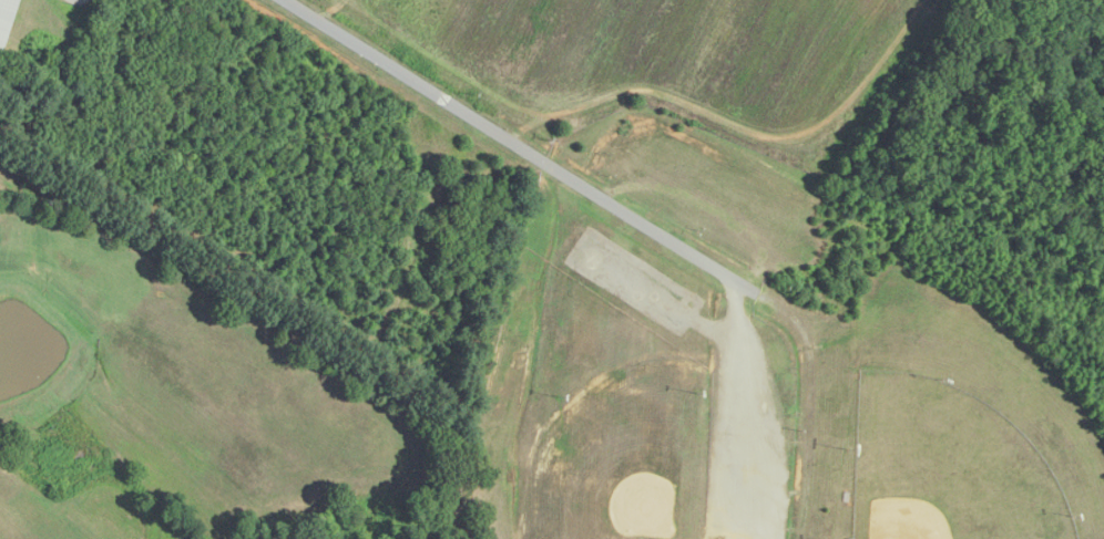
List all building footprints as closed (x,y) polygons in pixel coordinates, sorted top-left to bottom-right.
[(3,51),(17,0),(0,0),(0,51),(3,51)]
